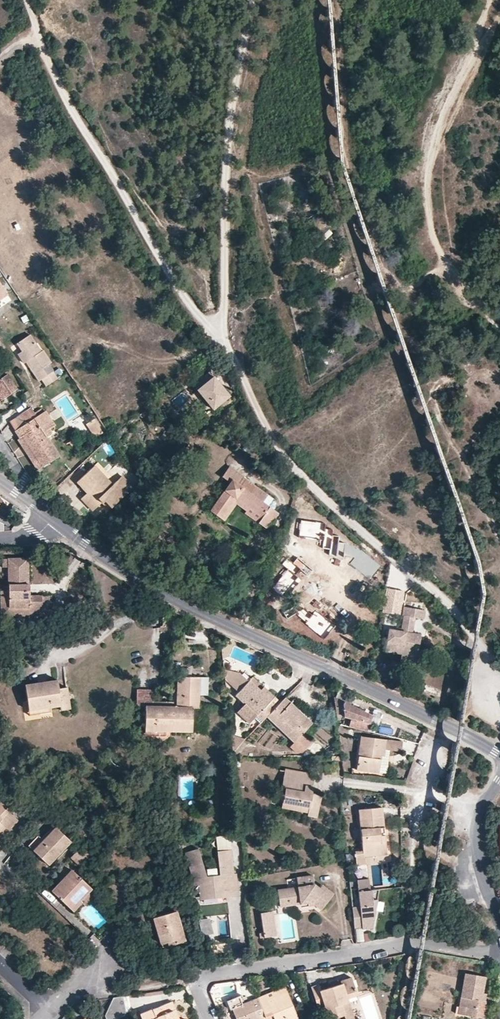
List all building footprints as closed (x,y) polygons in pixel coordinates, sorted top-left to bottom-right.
[(53,371),(47,375),(43,368),(48,364),(51,362),(43,350),(41,351),(38,353),(32,345),(35,343),(30,334),(17,343),(22,351),(17,354),(22,361),(26,362),(38,381),(41,379),(46,386),(57,378),(53,371)] [(32,345),(38,353),(41,351),(35,343),(32,345)] [(48,364),(43,368),(47,375),(53,371),(48,364)] [(201,386),(213,376),(209,371),(198,381),(201,386)] [(17,389),(7,373),(0,379),(0,401),(17,389)] [(229,395),(213,376),(201,386),(198,381),(193,385),(213,409),(229,395)] [(31,396),(28,390),(22,394),(26,400),(31,396)] [(15,430),(36,416),(31,408),(9,422),(15,430)] [(59,455),(47,437),(51,434),(51,432),(50,429),(55,425),(46,410),(36,416),(15,430),(20,438),(22,436),(41,467),(59,455)] [(94,419),(86,424),(89,429),(97,424),(94,419)] [(101,429),(97,424),(89,429),(95,439),(98,437),(100,435),(101,433),(101,429)] [(17,439),(36,470),(41,467),(22,436),(20,438),(17,439)] [(193,454),(196,451),(188,444),(186,448),(193,454)] [(133,487),(122,475),(112,484),(94,465),(77,482),(87,492),(81,498),(93,511),(101,503),(104,500),(111,507),(133,487)] [(230,482),(236,487),(243,477),(229,467),(222,477),(230,482)] [(274,500),(243,477),(236,487),(230,482),(210,511),(224,520),(236,504),(238,500),(262,517),(258,523),(266,528),(277,512),(273,509),(275,507),(276,502),(274,500)] [(302,496),(295,505),(309,517),(316,509),(302,496)] [(101,503),(108,510),(111,507),(104,500),(101,503)] [(244,513),(258,523),(262,517),(238,500),(236,504),(246,511),(244,513)] [(139,510),(147,516),(150,513),(141,507),(139,510)] [(344,558),(346,543),(338,542),(339,536),(327,535),(319,529),(320,523),(301,520),(299,536),(322,539),(321,549),(328,550),(328,556),(344,558)] [(308,576),(313,570),(297,558),(293,564),(287,559),(283,564),(289,569),(273,589),(282,596),(296,578),(293,575),(299,569),(308,576)] [(6,560),(7,567),(9,591),(10,608),(29,607),(29,611),(44,610),(43,594),(32,595),(29,559),(6,560)] [(399,615),(403,592),(386,589),(382,612),(399,615)] [(9,591),(2,591),(4,617),(29,615),(29,611),(29,607),(10,608),(9,591)] [(51,594),(43,594),(44,610),(44,614),(53,613),(51,594)] [(419,596),(407,594),(407,607),(419,609),(419,596)] [(401,614),(403,615),(401,628),(401,631),(396,630),(389,629),(385,651),(401,654),(417,656),(421,634),(417,634),(412,633),(414,618),(420,619),(423,619),(425,610),(419,609),(407,607),(402,606),(401,614)] [(323,637),(333,625),(315,610),(311,615),(303,609),(298,615),(307,622),(306,624),(323,637)] [(181,669),(181,677),(191,677),(191,669),(181,669)] [(225,679),(229,683),(238,673),(224,670),(225,679)] [(267,717),(280,703),(274,697),(271,700),(260,690),(250,680),(248,682),(238,673),(229,683),(238,692),(235,695),(244,704),(237,712),(249,724),(256,716),(261,711),(267,717)] [(176,708),(192,708),(199,708),(199,695),(199,677),(191,677),(181,677),(178,677),(177,707),(176,708)] [(208,677),(199,677),(199,695),(208,695),(208,677)] [(58,680),(26,685),(29,709),(51,706),(60,705),(61,711),(71,710),(68,688),(59,689),(58,680)] [(333,697),(334,697),(350,705),(355,695),(331,683),(333,697)] [(263,687),(260,690),(271,700),(274,697),(263,687)] [(176,708),(177,707),(153,706),(153,690),(137,690),(137,706),(145,706),(144,730),(192,731),(192,708),(176,708)] [(285,697),(280,703),(267,717),(294,742),(290,747),(296,752),(301,752),(311,742),(302,734),(312,723),(285,697)] [(350,705),(334,697),(336,715),(343,714),(343,716),(351,718),(348,726),(367,731),(372,715),(350,705)] [(51,706),(29,709),(30,717),(52,714),(51,706)] [(262,722),(267,717),(261,711),(256,716),(262,722)] [(233,752),(243,741),(245,739),(231,735),(233,752)] [(384,750),(389,750),(401,752),(402,742),(361,736),(356,770),(379,773),(379,772),(381,756),(383,757),(384,750)] [(247,744),(243,741),(233,752),(233,759),(247,744)] [(386,773),(389,750),(384,750),(383,757),(381,756),(379,772),(386,773)] [(309,808),(308,813),(307,816),(317,817),(321,795),(317,794),(312,793),(313,790),(313,787),(310,786),(312,774),(285,769),(280,794),(283,794),(282,803),(309,808)] [(1,836),(8,829),(9,830),(19,820),(6,809),(7,808),(0,801),(0,835),(1,836)] [(281,808),(308,813),(309,808),(282,803),(281,808)] [(363,857),(365,856),(387,854),(385,835),(380,835),(380,828),(384,828),(382,807),(358,809),(362,851),(363,857)] [(56,827),(46,839),(41,835),(29,848),(49,866),(72,841),(56,827)] [(216,837),(217,851),(231,850),(229,834),(216,837)] [(234,883),(233,874),(231,850),(217,851),(220,875),(206,876),(198,849),(185,853),(195,887),(198,887),(200,898),(227,895),(226,884),(234,883)] [(366,864),(365,856),(363,857),(362,851),(354,852),(356,865),(366,864)] [(79,866),(85,859),(77,853),(72,860),(79,866)] [(53,892),(73,910),(82,900),(92,888),(73,871),(53,892)] [(307,898),(308,906),(315,905),(321,910),(333,894),(321,885),(319,888),(314,884),(313,875),(296,878),(298,887),(277,890),(279,907),(300,904),(299,899),(307,898)] [(378,889),(370,890),(369,879),(357,880),(360,906),(352,907),(354,928),(362,927),(362,929),(372,928),(378,889)] [(97,893),(92,888),(82,900),(87,905),(97,893)] [(301,907),(308,906),(307,898),(299,899),(300,904),(301,907)] [(161,944),(167,942),(175,940),(176,944),(185,941),(176,911),(153,918),(161,944)] [(260,913),(263,933),(264,938),(276,935),(273,911),(260,913)] [(245,939),(244,912),(230,913),(231,939),(245,939)] [(210,918),(198,919),(202,935),(214,934),(210,918)] [(483,929),(473,927),(471,939),(481,941),(483,929)] [(364,934),(365,942),(374,941),(373,933),(364,934)] [(481,1001),(483,993),(485,977),(465,973),(459,1007),(456,1006),(455,1013),(486,1018),(485,1001),(481,1001)] [(341,981),(340,981),(341,983),(331,987),(321,990),(319,984),(311,987),(317,1007),(324,1005),(329,1018),(332,1018),(344,1015),(345,1015),(341,1004),(348,1002),(347,998),(357,995),(351,977),(341,981)] [(329,982),(331,987),(341,983),(340,981),(341,981),(341,979),(329,982)] [(277,990),(271,992),(273,999),(279,996),(277,990)] [(266,1018),(273,1015),(274,1018),(298,1018),(288,993),(279,996),(273,999),(271,992),(257,998),(266,1018)] [(266,1018),(257,998),(245,1003),(242,995),(226,1001),(230,1010),(232,1009),(236,1018),(264,1018),(266,1018)] [(113,998),(105,1015),(106,1018),(117,1018),(127,1015),(123,996),(113,998)] [(175,1009),(172,1001),(139,1014),(141,1018),(176,1018),(172,1010),(175,1009)] [(348,1002),(341,1004),(345,1015),(344,1015),(345,1018),(354,1018),(348,1002)]
